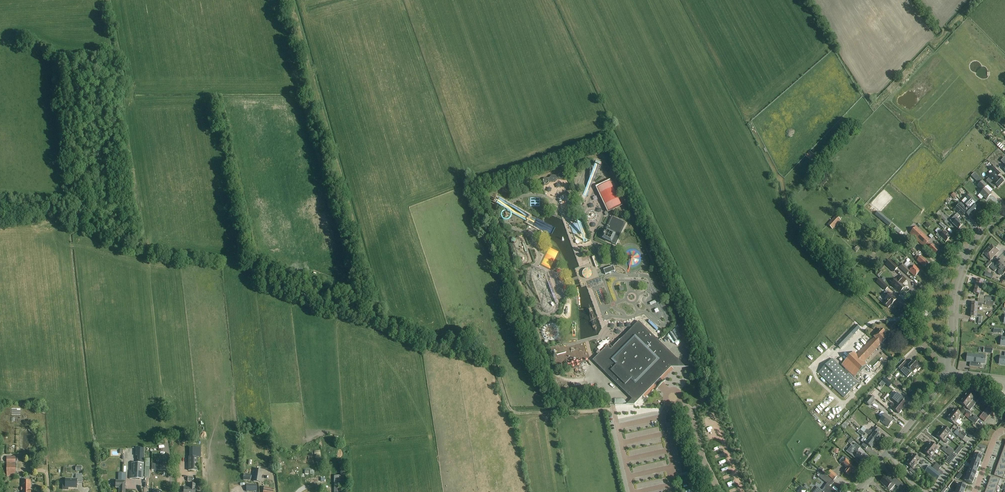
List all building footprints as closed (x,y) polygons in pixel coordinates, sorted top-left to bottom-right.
[(989,112),(1004,127),(1004,124),(991,110),(989,112)] [(802,153),(797,157),(801,162),(806,157),(802,153)] [(995,175),(988,182),(994,188),(996,186),(998,188),(1004,182),(999,177),(999,178),(998,176),(1000,174),(993,167),(990,170),(993,173),(995,175)] [(543,184),(545,186),(548,186),(550,184),(550,183),(555,183),(557,181),(562,180),(565,178),(564,175),(562,173),(559,173),(557,175),(557,176),(552,176),(550,178),(545,179),(542,181),(543,184)] [(587,175),(582,186),(586,188),(593,175),(590,173),(589,176),(587,175)] [(986,200),(992,195),(985,188),(987,186),(982,181),(977,186),(983,191),(980,194),(986,200)] [(621,205),(610,182),(607,184),(598,188),(609,211),(621,205)] [(573,203),(576,204),(581,193),(578,191),(573,203)] [(533,209),(532,195),(521,196),(522,210),(533,209)] [(973,205),(976,202),(969,195),(962,203),(968,208),(973,213),(978,209),(973,205)] [(973,213),(968,208),(967,209),(961,204),(958,206),(958,207),(955,210),(963,217),(966,214),(969,218),(973,213)] [(875,215),(889,227),(892,223),(878,211),(878,212),(877,211),(877,212),(877,213),(875,215)] [(947,220),(942,215),(942,216),(938,212),(936,214),(940,218),(945,222),(947,220)] [(959,222),(960,221),(957,219),(960,216),(957,213),(954,216),(949,221),(958,229),(963,225),(959,222)] [(603,239),(616,245),(625,226),(626,224),(613,217),(611,216),(607,226),(605,229),(601,238),(603,239)] [(828,225),(832,229),(841,220),(836,216),(828,225)] [(930,240),(916,227),(910,234),(923,247),(925,245),(929,249),(928,249),(934,255),(935,255),(936,255),(937,253),(937,252),(939,251),(935,247),(935,246),(934,245),(933,245),(932,245),(928,242),(930,240)] [(940,237),(946,242),(950,237),(947,235),(948,234),(945,231),(943,233),(941,230),(936,235),(939,239),(940,237)] [(990,260),(998,252),(991,245),(983,254),(990,260)] [(828,252),(823,247),(821,246),(819,248),(821,249),(820,250),(825,255),(828,252)] [(928,263),(921,257),(923,255),(918,251),(917,252),(913,248),(911,250),(914,253),(912,255),(914,256),(915,255),(917,257),(915,259),(924,267),(928,263)] [(886,264),(894,273),(899,268),(890,260),(886,264)] [(1002,260),(997,265),(994,263),(990,267),(994,272),(997,269),(999,271),(998,272),(998,273),(998,274),(1000,276),(1001,276),(1002,276),(1003,275),(1004,273),(1004,263),(1002,260)] [(907,262),(904,266),(902,264),(899,268),(907,275),(909,272),(915,277),(920,271),(912,264),(911,264),(907,262)] [(606,276),(615,273),(614,268),(604,272),(606,276)] [(896,279),(891,285),(900,293),(905,287),(902,285),(906,280),(902,276),(897,280),(896,279)] [(880,279),(876,282),(885,291),(888,287),(880,279)] [(987,283),(977,280),(976,287),(981,288),(982,284),(986,285),(987,283)] [(966,294),(971,295),(975,283),(970,281),(966,294)] [(976,287),(974,293),(979,295),(978,299),(994,302),(995,298),(985,296),(984,296),(984,293),(980,292),(981,288),(976,287)] [(884,304),(888,308),(891,305),(897,299),(890,293),(890,294),(887,291),(886,293),(885,292),(884,293),(885,294),(884,295),(887,297),(885,299),(887,301),(884,304)] [(972,303),(971,310),(977,311),(978,307),(982,307),(982,304),(985,304),(985,305),(993,306),(994,303),(986,301),(978,299),(977,304),(972,303)] [(671,368),(689,368),(689,367),(688,367),(685,367),(657,339),(639,321),(622,339),(622,338),(617,343),(615,345),(613,347),(614,347),(611,350),(607,346),(600,353),(593,361),(636,403),(634,405),(627,405),(627,404),(627,405),(634,405),(658,382),(671,368)] [(860,328),(857,325),(837,345),(841,349),(860,328)] [(678,339),(681,337),(676,329),(673,331),(678,339)] [(832,359),(818,373),(844,398),(858,384),(848,374),(850,373),(854,378),(867,365),(864,362),(870,356),(879,346),(881,344),(887,338),(884,335),(885,334),(884,333),(885,332),(882,330),(881,330),(874,337),(874,338),(872,340),(872,339),(870,341),(857,355),(854,352),(842,365),(845,369),(844,370),(832,359)] [(674,343),(678,341),(672,332),(669,334),(674,343)] [(550,364),(565,365),(566,352),(551,351),(550,364)] [(984,356),(968,354),(967,361),(970,361),(969,367),(980,368),(981,363),(983,363),(984,356)] [(898,367),(900,370),(907,363),(904,360),(898,367)] [(919,366),(913,360),(905,369),(904,368),(901,371),(908,378),(913,372),(913,373),(916,369),(918,370),(920,368),(918,366),(919,366)] [(889,387),(892,384),(885,378),(882,381),(889,387)] [(891,400),(897,404),(903,409),(906,405),(904,402),(906,400),(900,395),(898,393),(897,393),(891,400)] [(967,393),(963,398),(971,404),(974,406),(976,403),(980,398),(974,393),(972,397),(967,393)] [(864,402),(870,407),(875,400),(870,396),(864,402)] [(963,398),(959,402),(970,410),(970,411),(974,406),(971,404),(963,398)] [(903,409),(897,404),(895,406),(892,404),(890,406),(893,409),(899,414),(903,409)] [(965,417),(954,409),(950,414),(958,420),(960,417),(963,419),(965,417)] [(888,427),(893,421),(885,414),(879,420),(888,427)] [(958,420),(950,414),(947,418),(954,424),(955,424),(957,426),(959,425),(956,422),(958,420)] [(977,422),(970,416),(968,419),(975,424),(977,422)] [(943,426),(940,431),(947,437),(950,439),(952,437),(954,435),(943,426)] [(869,431),(867,430),(863,427),(861,430),(864,433),(876,442),(880,437),(878,435),(880,431),(875,427),(872,430),(869,431)] [(866,449),(869,446),(871,448),(876,442),(864,433),(861,430),(860,429),(857,432),(862,436),(864,438),(861,441),(864,443),(862,446),(866,449)] [(940,431),(936,436),(944,442),(946,444),(948,442),(945,440),(947,437),(940,431)] [(941,450),(931,442),(927,447),(935,453),(937,450),(939,452),(941,450)] [(865,458),(861,455),(862,455),(859,452),(858,453),(858,452),(859,451),(858,450),(861,447),(856,443),(854,446),(852,444),(846,452),(855,458),(861,463),(865,458)] [(927,447),(923,452),(928,456),(931,458),(934,460),(935,458),(932,456),(935,453),(927,447)] [(971,458),(970,461),(971,461),(980,464),(982,457),(980,456),(982,452),(976,450),(975,452),(974,454),(975,455),(973,459),(971,458)] [(913,454),(909,459),(917,465),(919,462),(922,464),(923,463),(921,460),(913,454)] [(805,462),(808,464),(814,457),(811,455),(805,462)] [(853,462),(847,457),(845,455),(839,461),(841,463),(841,464),(847,468),(844,472),(848,475),(851,472),(853,474),(857,469),(854,466),(855,465),(852,463),(853,462)] [(16,457),(7,457),(7,476),(16,476),(16,457)] [(198,471),(197,457),(188,458),(189,471),(198,471)] [(917,465),(909,459),(906,463),(911,468),(909,470),(914,474),(917,470),(915,468),(917,465)] [(971,461),(969,468),(970,468),(977,471),(980,464),(971,461)] [(144,464),(132,463),(131,471),(130,471),(129,479),(143,480),(144,464)] [(996,469),(1004,473),(1004,466),(998,464),(996,469)] [(926,471),(925,471),(926,471),(929,474),(937,480),(941,475),(937,472),(933,469),(932,468),(930,466),(929,466),(929,467),(927,469),(926,471)] [(970,468),(968,474),(975,477),(977,471),(970,468)] [(255,469),(253,480),(253,482),(261,483),(262,478),(261,478),(262,470),(255,469)] [(994,476),(1003,479),(1004,474),(1004,473),(996,469),(994,476)] [(838,476),(831,470),(827,474),(824,471),(823,472),(834,481),(838,476)] [(827,484),(822,491),(817,488),(814,491),(836,491),(829,487),(831,485),(829,484),(832,480),(828,476),(827,477),(823,473),(819,477),(827,484)] [(82,475),(76,474),(76,479),(65,479),(65,483),(64,483),(62,484),(62,490),(68,490),(68,488),(77,488),(77,483),(82,483),(82,475)] [(968,474),(965,481),(972,484),(975,477),(968,474)] [(991,476),(988,482),(998,486),(1000,480),(991,476)] [(887,478),(885,477),(883,479),(882,479),(881,480),(881,481),(880,482),(884,485),(884,486),(884,487),(886,487),(887,488),(887,489),(890,491),(895,485),(902,491),(906,488),(895,478),(893,481),(888,477),(887,478)] [(30,489),(30,480),(22,480),(22,491),(30,491),(30,489)] [(126,483),(126,482),(116,481),(115,488),(119,488),(119,491),(125,491),(126,483)] [(988,482),(986,488),(996,491),(998,486),(988,482)]
